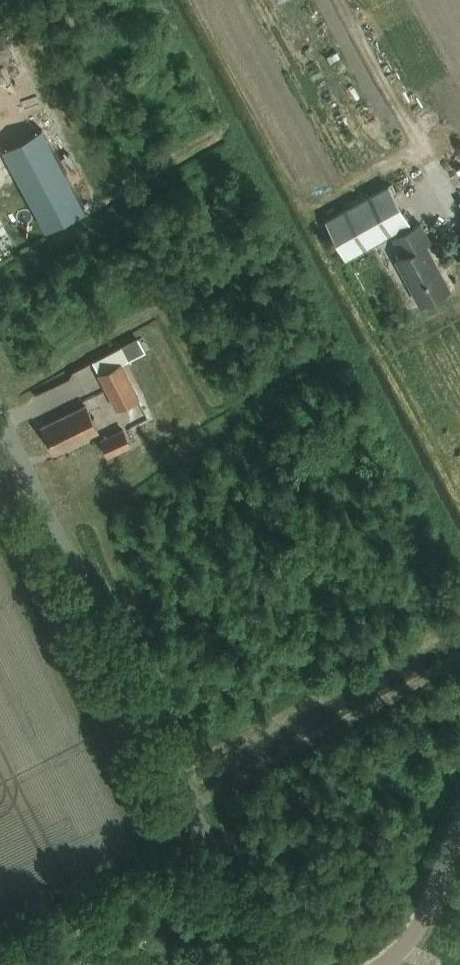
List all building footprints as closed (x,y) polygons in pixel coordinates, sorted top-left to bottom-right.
[(3,150),(45,230),(85,209),(42,129),(3,150)] [(347,258),(410,222),(389,184),(325,219),(347,258)] [(420,305),(450,289),(426,244),(430,242),(421,224),(394,237),(403,256),(396,260),(420,305)] [(137,338),(122,346),(129,358),(143,351),(137,338)] [(122,360),(97,373),(116,408),(140,396),(122,360)] [(86,407),(47,425),(41,427),(51,447),(56,444),(58,449),(97,430),(86,407)] [(123,427),(99,438),(107,455),(131,444),(123,427)]
